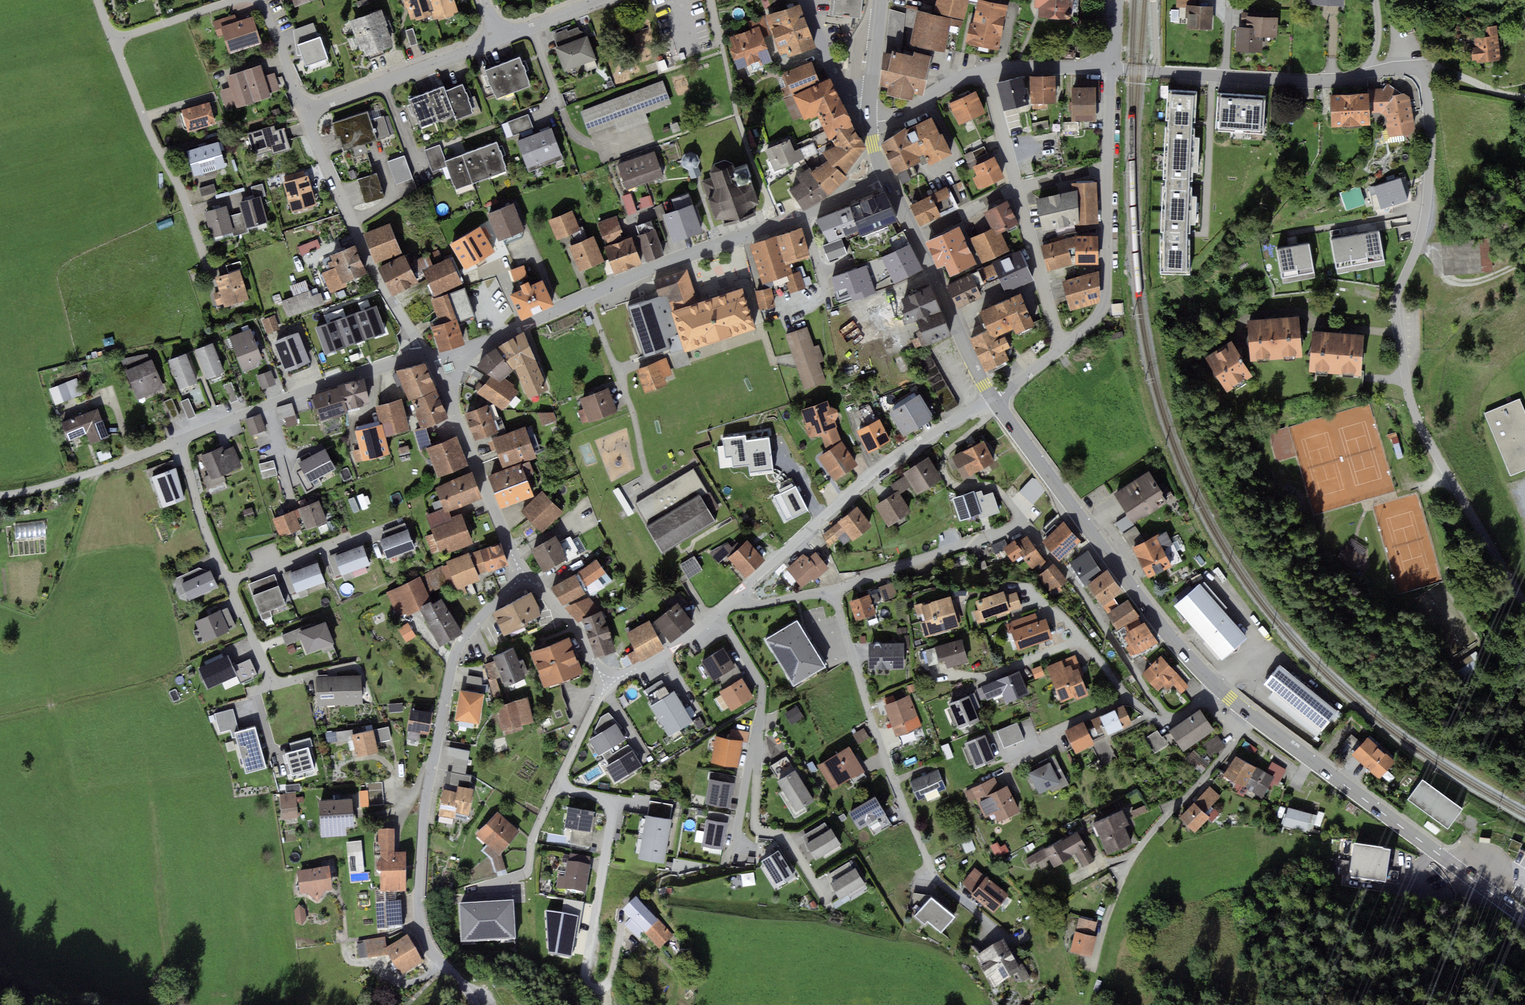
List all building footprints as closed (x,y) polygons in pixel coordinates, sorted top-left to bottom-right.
[(410,21),(431,15),(429,8),(432,7),(430,0),(404,0),(410,21)] [(432,12),(434,20),(459,13),(455,0),(433,0),(436,11),(432,12)] [(835,16),(863,19),(865,0),(837,0),(835,16)] [(930,9),(964,18),(969,0),(932,0),(930,9)] [(985,0),(980,0),(975,24),(972,24),(968,42),(999,49),(1009,5),(985,0)] [(1041,15),(1074,16),(1075,0),(1041,0),(1041,15)] [(800,5),(767,17),(780,54),(787,51),(789,57),(815,48),(800,5)] [(1197,7),(1188,7),(1187,29),(1212,29),(1213,7),(1197,7)] [(954,19),(917,9),(908,40),(946,50),(954,19)] [(383,10),(352,21),(364,57),(396,47),(383,10)] [(1248,28),(1237,27),(1236,51),(1261,53),(1262,35),(1275,36),(1276,18),(1249,17),(1248,28)] [(223,21),(213,24),(218,39),(226,37),(231,54),(260,44),(252,19),(225,27),(223,21)] [(298,45),(320,37),(314,22),(292,29),(297,56),(301,55),(298,45)] [(1482,36),(1474,37),(1476,61),(1502,58),(1498,25),(1481,27),(1482,36)] [(760,28),(728,40),(740,71),(760,63),(761,68),(773,63),(760,28)] [(408,31),(411,45),(417,44),(414,30),(408,31)] [(588,36),(556,49),(565,71),(597,59),(588,36)] [(320,37),(298,45),(301,55),(306,67),(328,60),(320,37)] [(914,56),(893,52),(889,71),(885,70),(882,85),(889,86),(887,95),(913,100),(914,95),(925,97),(933,54),(915,50),(914,56)] [(521,59),(486,73),(496,99),(532,85),(521,59)] [(814,63),(785,75),(793,98),(823,82),(814,63)] [(262,67),(245,72),(255,102),(272,96),(271,93),(280,90),(275,74),(265,78),(262,67)] [(245,72),(230,77),(234,89),(222,93),(227,107),(237,104),(238,107),(255,102),(245,72)] [(793,98),(787,101),(795,123),(819,115),(831,140),(853,127),(831,77),(823,82),(793,98)] [(1056,77),(1031,77),(1031,103),(1057,102),(1056,77)] [(1023,78),(999,85),(1006,110),(1029,103),(1023,78)] [(664,82),(583,112),(591,134),(672,104),(664,82)] [(444,87),(409,100),(419,128),(456,115),(458,120),(473,114),(463,84),(445,90),(444,87)] [(1096,87),(1072,87),(1072,121),(1096,121),(1096,87)] [(1195,89),(1169,88),(1163,267),(1189,268),(1195,89)] [(1405,90),(1373,93),(1374,115),(1385,115),(1391,138),(1417,132),(1410,98),(1405,90)] [(976,91),(950,104),(960,125),(986,113),(976,91)] [(1369,92),(1332,95),(1334,126),(1372,124),(1369,92)] [(1262,97),(1221,94),(1218,127),(1260,130),(1262,97)] [(210,103),(183,111),(190,131),(216,123),(210,103)] [(369,113),(334,125),(343,152),(393,135),(387,116),(371,121),(369,113)] [(508,138),(520,135),(518,128),(533,124),(530,115),(503,123),(508,138)] [(954,154),(933,116),(912,127),(920,138),(917,139),(924,155),(927,154),(932,165),(954,154)] [(836,146),(824,152),(831,161),(846,177),(867,148),(853,127),(831,140),(836,146)] [(906,127),(883,144),(896,174),(923,162),(920,157),(924,155),(917,139),(911,141),(906,127)] [(274,128),(250,135),(257,156),(272,152),(275,156),(291,151),(285,130),(275,133),(274,128)] [(552,129),(518,141),(530,173),(564,160),(552,129)] [(790,141),(766,151),(775,172),(806,159),(802,150),(795,153),(790,141)] [(218,142),(188,152),(195,176),(226,167),(218,142)] [(441,146),(424,152),(431,172),(448,166),(456,189),(508,170),(497,142),(447,161),(441,146)] [(814,145),(802,150),(806,159),(819,155),(814,145)] [(654,153),(620,165),(628,190),(663,178),(654,153)] [(405,156),(390,162),(400,186),(414,180),(405,156)] [(696,156),(685,160),(691,178),(702,174),(696,156)] [(994,158),(974,167),(979,177),(974,179),(980,190),(1004,178),(994,158)] [(811,174),(829,194),(848,179),(846,177),(831,161),(811,174)] [(355,177),(373,171),(370,162),(352,168),(355,177)] [(752,207),(760,204),(751,183),(746,185),(738,182),(751,177),(747,165),(732,171),(730,166),(710,173),(715,189),(712,197),(707,199),(716,220),(722,218),(725,225),(755,215),(752,207)] [(811,174),(806,169),(798,176),(801,182),(789,192),(804,209),(829,194),(811,174)] [(379,174),(358,180),(365,204),(386,198),(379,174)] [(1409,196),(1401,175),(1374,185),(1381,206),(1409,196)] [(290,212),(317,205),(309,176),(282,183),(290,212)] [(948,187),(958,207),(971,201),(962,181),(948,187)] [(1097,182),(1077,185),(1077,190),(1079,223),(1079,225),(1099,224),(1097,182)] [(263,185),(252,186),(254,196),(264,194),(263,185)] [(215,186),(201,190),(203,197),(217,193),(215,186)] [(958,207),(948,187),(934,194),(943,215),(958,208),(958,207)] [(1077,190),(1036,200),(1043,231),(1079,223),(1077,190)] [(884,193),(850,206),(861,234),(895,220),(884,193)] [(934,194),(912,204),(921,225),(943,215),(934,194)] [(631,195),(622,198),(628,216),(637,213),(631,195)] [(261,197),(239,203),(242,213),(234,215),(238,229),(267,221),(261,197)] [(651,197),(641,200),(644,210),(653,207),(651,197)] [(514,204),(488,215),(499,242),(525,231),(514,204)] [(693,204),(662,215),(671,241),(702,231),(693,204)] [(1008,204),(984,214),(992,231),(1015,220),(1008,204)] [(228,207),(207,211),(212,236),(233,232),(228,207)] [(848,207),(816,219),(826,245),(858,233),(848,207)] [(576,212),(551,221),(558,239),(582,230),(576,212)] [(619,218),(598,224),(604,243),(624,237),(619,218)] [(390,224),(364,234),(376,264),(401,254),(390,224)] [(960,227),(943,234),(960,270),(976,263),(960,227)] [(1379,227),(1331,235),(1337,265),(1385,257),(1379,227)] [(1000,228),(974,239),(984,263),(1010,251),(1000,228)] [(480,229),(451,247),(465,270),(494,251),(480,229)] [(656,230),(639,236),(647,261),(665,255),(656,230)] [(802,230),(778,237),(785,263),(810,255),(802,230)] [(943,234),(926,242),(938,269),(943,266),(948,275),(960,270),(943,234)] [(1068,250),(1076,247),(1076,235),(1064,238),(1068,250)] [(1076,235),(1076,247),(1076,265),(1098,265),(1098,235),(1076,235)] [(778,237),(751,245),(763,284),(786,277),(794,275),(791,263),(786,265),(785,263),(778,237)] [(1490,237),(1442,240),(1445,274),(1492,271),(1490,237)] [(317,238),(298,246),(302,255),(321,247),(317,238)] [(596,238),(570,247),(579,271),(605,262),(596,238)] [(1064,238),(1042,245),(1050,272),(1073,265),(1068,250),(1064,238)] [(1308,239),(1276,245),(1282,274),(1314,268),(1308,239)] [(606,248),(613,271),(639,262),(632,240),(606,248)] [(845,253),(841,241),(825,248),(830,259),(845,253)] [(911,245),(881,259),(892,285),(923,272),(911,245)] [(335,269),(324,273),(331,294),(350,287),(348,282),(366,276),(355,247),(330,256),(335,269)] [(1021,252),(994,264),(1000,278),(1006,291),(1034,279),(1021,252)] [(406,255),(378,268),(389,292),(417,279),(406,255)] [(449,259),(422,271),(435,298),(462,286),(449,259)] [(881,262),(871,265),(875,276),(884,273),(881,262)] [(979,287),(1000,278),(994,264),(973,274),(979,287)] [(869,266),(844,274),(849,289),(840,292),(844,305),(878,293),(869,266)] [(526,267),(511,272),(516,285),(530,280),(526,267)] [(241,269),(214,277),(219,293),(214,294),(218,306),(225,304),(226,308),(250,301),(241,269)] [(688,270),(652,285),(657,300),(667,297),(670,309),(699,300),(688,270)] [(794,275),(786,277),(791,295),(807,290),(801,273),(794,275)] [(973,274),(947,285),(957,308),(983,297),(979,287),(973,274)] [(1096,274),(1064,283),(1071,308),(1097,301),(1096,274)] [(542,282),(512,296),(522,319),(552,305),(542,282)] [(930,286),(890,304),(899,323),(906,320),(908,326),(941,311),(930,286)] [(773,288),(757,291),(760,309),(776,306),(773,288)] [(320,289),(283,301),(289,318),(326,306),(320,289)] [(744,289),(673,312),(686,351),(756,328),(744,289)] [(463,292),(432,303),(440,324),(432,327),(441,352),(463,344),(455,321),(471,315),(463,292)] [(1021,294),(981,311),(990,332),(992,337),(1015,327),(1017,332),(1034,325),(1021,294)] [(657,300),(630,308),(645,356),(669,349),(666,339),(678,336),(670,309),(667,297),(657,300)] [(321,362),(359,351),(351,325),(363,321),(358,305),(308,320),(321,362)] [(1252,359),(1303,355),(1300,316),(1249,321),(1252,359)] [(276,318),(263,323),(268,336),(281,331),(276,318)] [(368,320),(352,326),(360,349),(377,343),(368,320)] [(946,322),(918,332),(923,345),(951,334),(946,322)] [(809,328),(787,335),(805,391),(827,384),(821,364),(825,363),(820,346),(816,348),(809,328)] [(252,330),(230,338),(243,374),(258,369),(263,361),(252,330)] [(990,332),(975,338),(987,370),(1010,361),(1006,351),(1011,349),(1005,336),(994,341),(992,337),(990,332)] [(1313,332),(1310,370),(1361,373),(1364,335),(1313,332)] [(300,334),(275,343),(284,368),(296,370),(311,364),(300,334)] [(525,337),(504,346),(513,369),(516,368),(528,397),(546,390),(525,337)] [(1233,341),(1206,358),(1229,392),(1255,375),(1233,341)] [(213,344),(196,351),(207,380),(224,374),(213,344)] [(513,369),(504,346),(478,367),(492,376),(500,382),(513,369)] [(896,357),(901,373),(909,371),(905,355),(896,357)] [(930,355),(918,362),(947,413),(959,406),(930,355)] [(186,356),(168,362),(179,392),(197,385),(186,356)] [(668,360),(638,370),(646,393),(667,386),(665,380),(674,377),(668,360)] [(153,362),(127,373),(139,401),(165,391),(153,362)] [(424,362),(398,373),(409,400),(435,389),(424,362)] [(271,374),(258,378),(263,391),(276,386),(271,374)] [(500,382),(492,376),(478,394),(504,411),(517,394),(500,382)] [(83,381),(51,391),(56,407),(72,402),(70,394),(85,389),(83,381)] [(362,381),(340,387),(347,409),(369,403),(362,381)] [(224,385),(231,402),(239,398),(232,382),(224,385)] [(340,388),(314,397),(321,421),(348,412),(340,388)] [(585,411),(580,413),(584,423),(617,413),(610,390),(581,400),(585,411)] [(437,392),(410,402),(421,430),(448,419),(437,392)] [(920,395),(891,412),(905,436),(934,418),(920,395)] [(1484,412),(1511,475),(1524,469),(1524,409),(1520,397),(1484,412)] [(190,398),(182,402),(189,418),(197,415),(190,398)] [(401,402),(377,408),(382,425),(385,437),(409,431),(401,402)] [(829,402),(800,411),(809,440),(823,436),(826,446),(842,441),(836,422),(839,420),(836,408),(831,410),(829,402)] [(489,405),(465,413),(474,441),(499,433),(489,405)] [(294,407),(278,412),(281,423),(297,418),(294,407)] [(99,411),(62,425),(68,442),(88,434),(91,443),(108,437),(99,411)] [(555,411),(539,415),(543,427),(558,423),(555,411)] [(262,418),(246,423),(251,438),(267,433),(262,418)] [(881,421),(859,431),(868,452),(891,442),(881,421)] [(382,425),(355,432),(360,449),(353,451),(356,463),(389,454),(385,437),(382,425)] [(524,429),(494,440),(503,466),(533,456),(524,429)] [(731,456),(746,483),(777,466),(772,458),(778,454),(768,436),(731,456)] [(457,438),(427,449),(438,477),(468,466),(457,438)] [(984,440),(953,457),(965,480),(996,463),(984,440)] [(843,443),(820,459),(836,482),(859,466),(843,443)] [(222,449),(202,456),(211,480),(243,468),(235,448),(223,453),(222,449)] [(329,448),(303,462),(312,480),(339,465),(329,448)] [(929,459),(905,474),(917,495),(941,480),(929,459)] [(262,480),(277,476),(273,461),(258,465),(262,480)] [(520,467),(491,478),(502,506),(531,495),(520,467)] [(695,469),(634,506),(647,527),(700,494),(708,490),(695,469)] [(175,470),(153,477),(163,507),(185,499),(175,470)] [(473,473),(435,487),(443,509),(445,512),(449,511),(482,498),(473,473)] [(1150,475),(1117,497),(1135,524),(1168,502),(1150,475)] [(1034,478),(1020,491),(1034,505),(1048,492),(1034,478)] [(544,492),(523,512),(545,535),(566,515),(544,492)] [(899,492),(877,507),(889,526),(912,511),(899,492)] [(994,492),(977,496),(982,511),(998,506),(994,492)] [(975,493),(954,499),(960,521),(982,514),(975,493)] [(700,494),(647,527),(664,554),(717,523),(700,494)] [(320,501),(300,509),(308,530),(328,523),(320,501)] [(426,515),(433,534),(425,536),(432,554),(439,552),(441,556),(474,543),(462,513),(451,517),(449,511),(445,512),(443,509),(426,515)] [(858,509),(823,536),(831,547),(841,539),(846,545),(871,525),(858,509)] [(295,513),(274,521),(281,538),(301,530),(295,513)] [(1124,531),(1133,523),(1127,516),(1118,524),(1124,531)] [(1065,522),(1044,542),(1060,560),(1082,541),(1065,522)] [(383,531),(385,538),(408,529),(405,523),(383,531)] [(46,524),(17,527),(19,542),(48,540),(46,524)] [(385,538),(379,540),(386,560),(415,549),(408,529),(385,538)] [(543,571),(565,561),(566,563),(580,555),(570,536),(559,542),(557,536),(532,548),(543,571)] [(1158,536),(1134,548),(1149,578),(1173,566),(1158,536)] [(1029,554),(1024,558),(1034,571),(1047,562),(1029,538),(1021,544),(1029,554)] [(988,540),(970,547),(976,564),(995,558),(988,540)] [(717,561),(735,549),(729,541),(712,553),(717,561)] [(751,541),(730,557),(745,578),(767,561),(751,541)] [(1018,542),(1006,549),(1014,562),(1026,555),(1018,542)] [(502,544),(474,554),(481,575),(509,565),(502,544)] [(362,545),(334,555),(341,575),(369,565),(362,545)] [(807,554),(789,569),(802,585),(813,576),(815,580),(831,567),(818,551),(810,558),(807,554)] [(449,567),(430,575),(438,594),(457,586),(462,597),(468,594),(465,587),(482,581),(470,553),(447,562),(449,567)] [(1089,553),(1071,565),(1084,584),(1102,572),(1089,553)] [(334,577),(341,575),(334,555),(327,557),(334,577)] [(696,557),(682,565),(689,578),(704,570),(696,557)] [(597,560),(577,574),(587,587),(606,573),(597,560)] [(317,561),(289,572),(296,592),(324,581),(317,561)] [(1054,567),(1038,579),(1053,598),(1069,585),(1054,567)] [(182,584),(211,572),(199,568),(173,580),(182,599),(187,596),(182,584)] [(1109,570),(1088,584),(1105,610),(1117,603),(1114,598),(1124,592),(1109,570)] [(211,572),(182,584),(187,596),(189,599),(218,587),(211,572)] [(289,594),(296,592),(289,572),(282,574),(289,594)] [(274,573),(248,583),(260,615),(286,605),(274,573)] [(576,574),(554,585),(564,604),(585,593),(576,574)] [(422,577),(390,594),(402,618),(435,600),(422,577)] [(895,582),(882,587),(886,601),(899,597),(895,582)] [(1200,583),(1175,604),(1223,659),(1248,637),(1200,583)] [(1004,592),(976,601),(979,609),(975,611),(979,624),(986,622),(985,619),(997,615),(1000,618),(1024,611),(1018,592),(1005,596),(1004,592)] [(532,593),(493,611),(504,636),(543,618),(532,593)] [(871,596),(852,602),(857,620),(876,614),(871,596)] [(591,597),(567,609),(575,624),(598,612),(591,597)] [(442,599),(420,611),(441,646),(462,634),(442,599)] [(925,603),(915,606),(918,616),(924,614),(926,621),(924,623),(928,637),(934,635),(933,633),(959,626),(951,599),(926,606),(925,603)] [(1130,600),(1109,615),(1119,630),(1140,615),(1130,600)] [(676,603),(653,622),(671,642),(693,624),(676,603)] [(228,608),(196,622),(205,643),(229,633),(228,629),(235,626),(228,608)] [(1047,618),(1012,630),(1019,651),(1054,639),(1047,618)] [(605,619),(585,626),(596,658),(616,651),(605,619)] [(801,619),(770,638),(797,683),(828,664),(801,619)] [(651,620),(627,632),(641,660),(665,648),(651,620)] [(326,622),(299,633),(307,654),(334,644),(326,622)] [(1147,622),(1127,633),(1133,645),(1128,648),(1132,656),(1158,642),(1147,622)] [(409,626),(400,631),(407,644),(416,639),(409,626)] [(569,638),(531,652),(544,687),(582,673),(569,638)] [(962,642),(936,648),(940,661),(946,660),(948,668),(968,663),(962,642)] [(906,644),(871,645),(871,669),(907,668),(906,644)] [(515,648),(493,656),(495,662),(487,665),(492,680),(503,676),(506,683),(526,676),(515,648)] [(724,648),(701,661),(713,682),(736,669),(724,648)] [(935,649),(926,652),(930,667),(939,665),(935,649)] [(228,658),(199,670),(207,690),(237,677),(228,658)] [(250,658),(234,666),(242,683),(258,676),(250,658)] [(1163,659),(1144,676),(1158,691),(1164,685),(1168,690),(1173,685),(1182,694),(1190,686),(1163,659)] [(1063,661),(1047,668),(1062,703),(1075,698),(1077,701),(1090,696),(1079,671),(1074,673),(1072,667),(1067,670),(1063,661)] [(1280,664),(1265,683),(1324,731),(1340,712),(1280,664)] [(1042,668),(1034,671),(1037,680),(1046,677),(1042,668)] [(1021,672),(982,687),(987,702),(1004,695),(1007,703),(1029,695),(1021,672)] [(362,675),(317,678),(319,707),(364,704),(362,675)] [(468,675),(466,688),(481,690),(483,678),(468,675)] [(744,681),(720,694),(731,712),(754,700),(744,681)] [(677,689),(653,704),(673,735),(697,720),(677,689)] [(484,694),(459,690),(455,720),(480,724),(484,694)] [(969,696),(950,704),(961,730),(980,722),(969,696)] [(526,698),(496,706),(502,729),(532,721),(526,698)] [(912,698),(887,706),(896,732),(920,724),(912,698)] [(793,724),(805,717),(798,706),(786,713),(793,724)] [(1125,707),(1116,711),(1123,729),(1134,725),(1125,707)] [(1201,708),(1169,730),(1184,751),(1215,730),(1201,708)] [(1115,710),(1101,716),(1109,735),(1123,729),(1116,711),(1115,710)] [(234,711),(216,715),(221,734),(235,730),(246,773),(267,767),(256,728),(239,732),(234,711)] [(431,713),(411,711),(409,731),(429,733),(431,713)] [(1101,716),(1084,724),(1093,743),(1109,735),(1101,716)] [(619,721),(593,738),(603,754),(630,737),(619,721)] [(1083,722),(1065,732),(1077,754),(1094,745),(1093,743),(1084,724),(1083,722)] [(1018,724),(999,732),(1005,748),(1025,741),(1018,724)] [(388,728),(379,730),(381,743),(391,741),(388,728)] [(860,743),(870,737),(865,729),(855,735),(860,743)] [(1160,729),(1146,737),(1155,753),(1169,746),(1160,729)] [(373,731),(353,735),(357,755),(377,751),(373,731)] [(352,732),(329,734),(330,743),(353,741),(352,732)] [(987,735),(966,743),(976,767),(996,759),(987,735)] [(1219,736),(1203,745),(1209,756),(1225,747),(1219,736)] [(744,742),(717,737),(713,764),(740,768),(744,742)] [(1369,738),(1354,755),(1381,779),(1396,763),(1369,738)] [(447,771),(443,791),(455,793),(456,785),(469,787),(471,775),(465,774),(469,752),(449,748),(447,757),(454,758),(452,772),(447,771)] [(635,748),(609,765),(620,781),(646,764),(635,748)] [(851,748),(820,767),(835,791),(866,772),(851,748)] [(1196,751),(1188,759),(1203,773),(1210,765),(1196,751)] [(1257,768),(1237,756),(1224,778),(1245,789),(1257,768)] [(1051,763),(1029,774),(1039,794),(1061,783),(1051,763)] [(1257,768),(1245,789),(1264,800),(1275,778),(1257,768)] [(797,772),(779,783),(798,813),(816,802),(797,772)] [(939,772),(913,784),(921,801),(947,790),(939,772)] [(1423,774),(1404,798),(1448,831),(1467,807),(1423,774)] [(303,791),(324,785),(321,776),(301,782),(303,791)] [(1003,777),(973,791),(986,818),(996,814),(1000,822),(1020,812),(1003,777)] [(735,785),(712,780),(708,805),(731,809),(735,785)] [(384,781),(367,782),(368,791),(359,792),(360,808),(385,807),(384,781)] [(455,793),(443,791),(438,817),(452,820),(453,814),(469,817),(474,788),(469,787),(456,785),(455,793)] [(1210,788),(1182,819),(1195,831),(1208,817),(1212,820),(1218,814),(1210,806),(1220,797),(1210,788)] [(296,795),(280,796),(281,820),(298,819),(296,795)] [(876,797),(850,813),(860,830),(886,814),(876,797)] [(354,799),(320,801),(320,813),(321,829),(322,836),(346,835),(346,827),(355,827),(354,799)] [(1313,815),(1289,808),(1285,825),(1308,831),(1313,815)] [(596,814),(569,810),(565,828),(593,833),(596,814)] [(498,811),(476,835),(492,849),(492,859),(495,859),(497,871),(506,870),(502,852),(521,832),(498,811)] [(1123,811),(1095,823),(1108,854),(1133,844),(1126,827),(1130,826),(1123,811)] [(672,817),(648,813),(640,858),(664,862),(672,817)] [(732,821),(710,817),(705,843),(727,847),(732,821)] [(833,829),(808,844),(817,860),(843,846),(833,829)] [(1096,862),(1079,830),(1044,849),(1054,867),(1072,858),(1079,871),(1096,862)] [(395,834),(378,834),(379,893),(407,893),(406,857),(395,857),(395,834)] [(1519,854),(1523,844),(1513,840),(1508,849),(1519,854)] [(350,874),(364,872),(361,842),(347,844),(350,874)] [(1005,843),(993,847),(998,858),(1009,854),(1005,843)] [(1385,853),(1350,848),(1346,876),(1381,881),(1385,853)] [(779,852),(763,862),(778,887),(795,878),(779,852)] [(592,865),(571,862),(568,884),(559,883),(558,892),(588,896),(592,865)] [(856,868),(831,883),(842,900),(866,885),(856,868)] [(330,871),(298,874),(300,895),(307,894),(318,904),(327,894),(332,894),(330,871)] [(1006,896),(975,871),(964,885),(995,910),(1006,896)] [(757,885),(755,872),(742,874),(744,887),(757,885)] [(956,917),(932,898),(916,918),(926,926),(930,922),(943,933),(956,917)] [(638,900),(625,912),(633,921),(626,928),(639,941),(646,935),(659,923),(638,900)] [(513,901),(459,905),(461,942),(515,939),(513,901)] [(401,903),(377,903),(378,932),(402,931),(401,903)] [(305,912),(299,908),(296,913),(297,922),(301,925),(306,921),(305,912)] [(579,917),(546,913),(550,956),(571,959),(579,917)] [(1099,924),(1079,920),(1073,951),(1092,956),(1099,924)] [(659,923),(646,935),(661,951),(674,938),(659,923)] [(407,941),(387,952),(385,939),(367,942),(369,958),(388,955),(401,977),(421,965),(407,941)] [(1006,945),(979,960),(995,990),(1023,975),(1006,945)]
